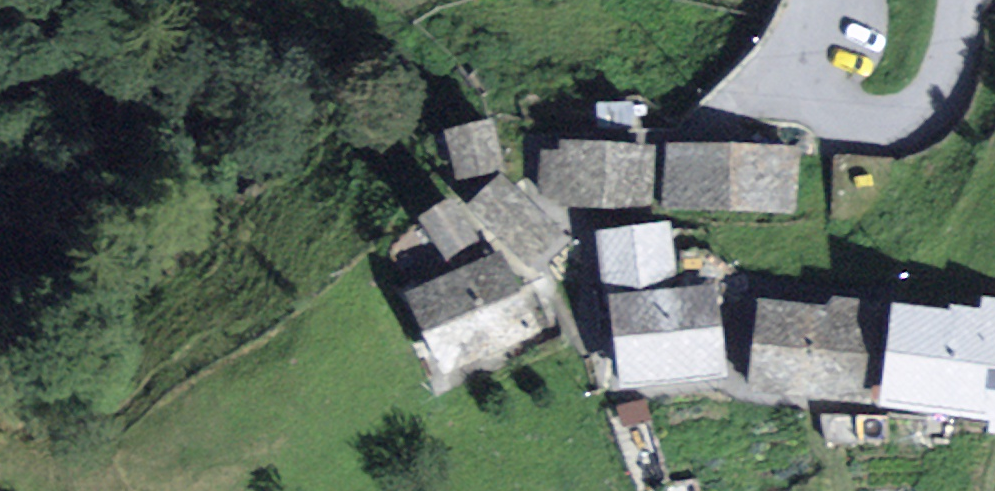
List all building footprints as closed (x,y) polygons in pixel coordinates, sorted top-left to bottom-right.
[(492,118),(443,129),(455,181),(503,170),(492,118)] [(644,210),(648,147),(561,141),(557,204),(644,210)] [(793,157),(669,154),(668,206),(792,208),(793,157)] [(537,273),(570,239),(500,172),(467,206),(537,273)] [(448,247),(479,227),(453,186),(422,206),(448,247)] [(478,244),(474,236),(445,252),(428,220),(394,238),(416,278),(478,244)] [(445,384),(536,338),(493,254),(403,300),(445,384)] [(608,382),(728,369),(719,293),(600,306),(608,382)] [(994,428),(994,303),(980,301),(977,320),(893,308),(878,411),(994,428)] [(860,394),(864,325),(764,320),(761,388),(860,394)]
